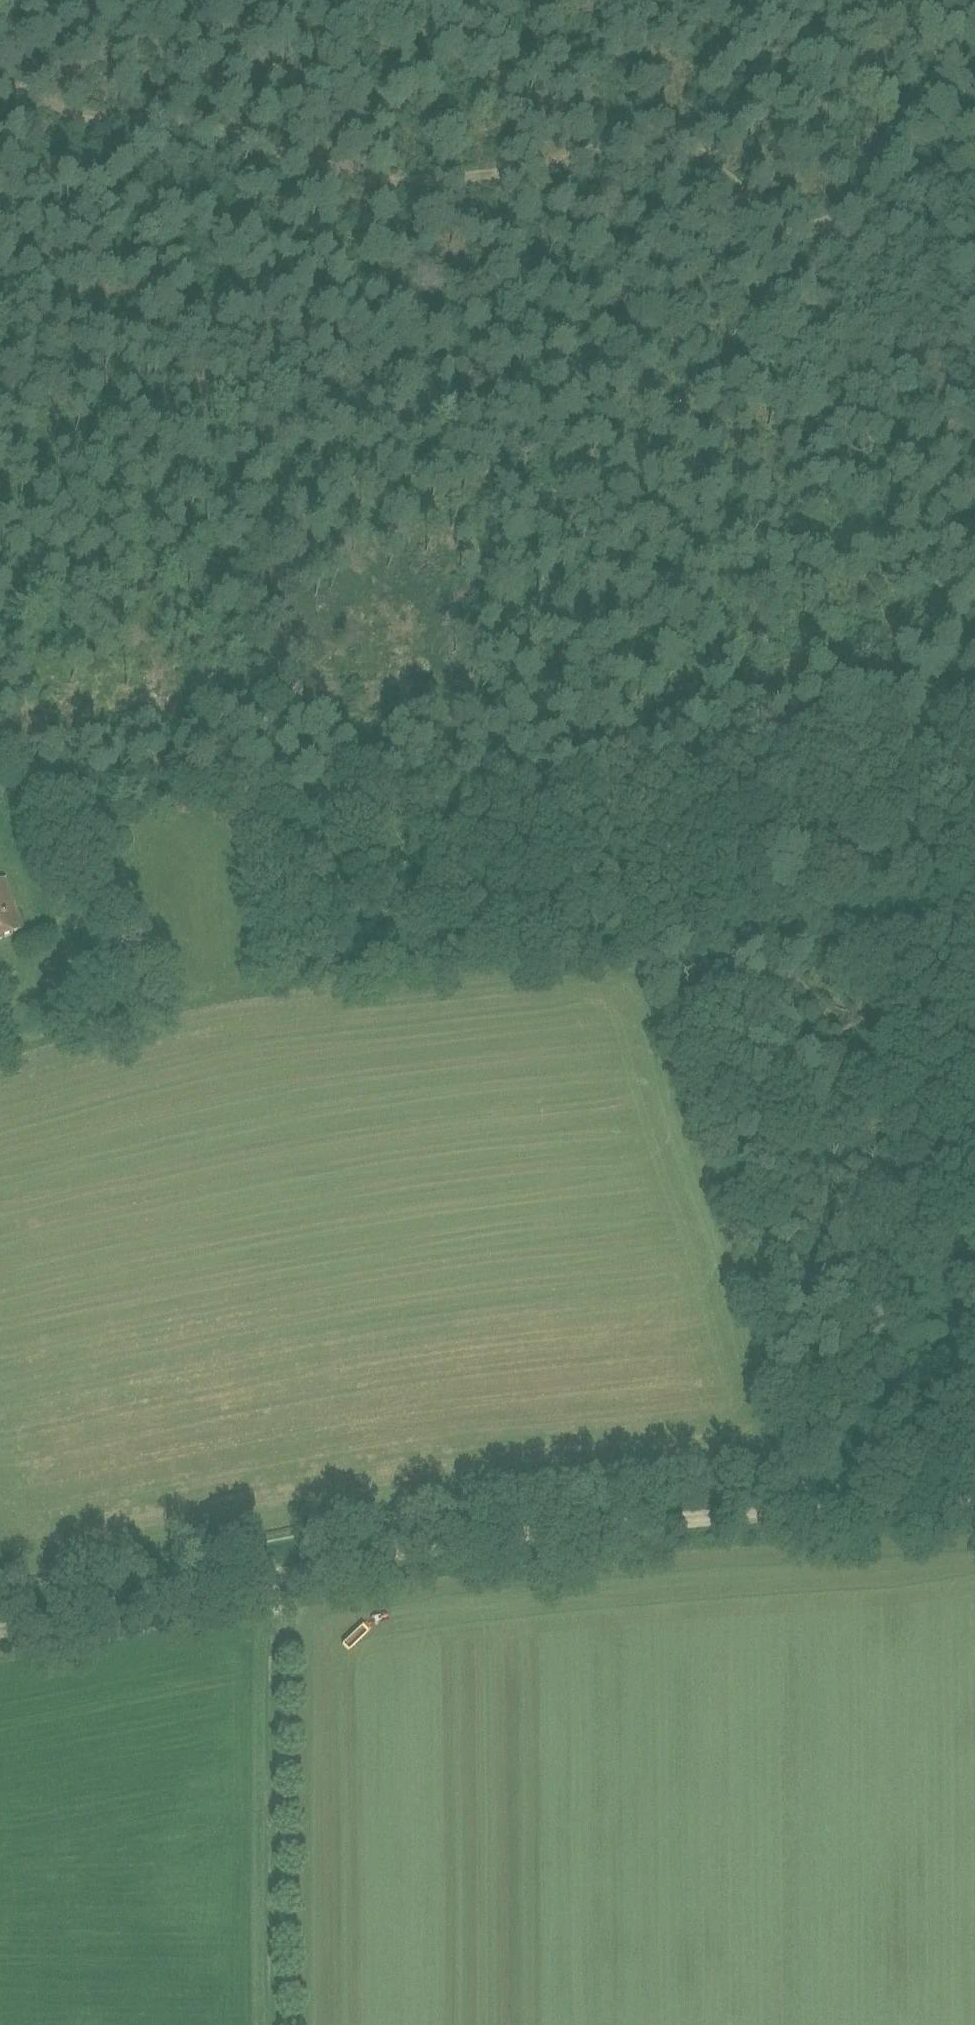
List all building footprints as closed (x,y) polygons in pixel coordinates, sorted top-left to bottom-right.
[(85,864),(72,868),(76,879),(88,875),(85,864)] [(0,883),(0,939),(21,932),(4,881),(0,883)]
